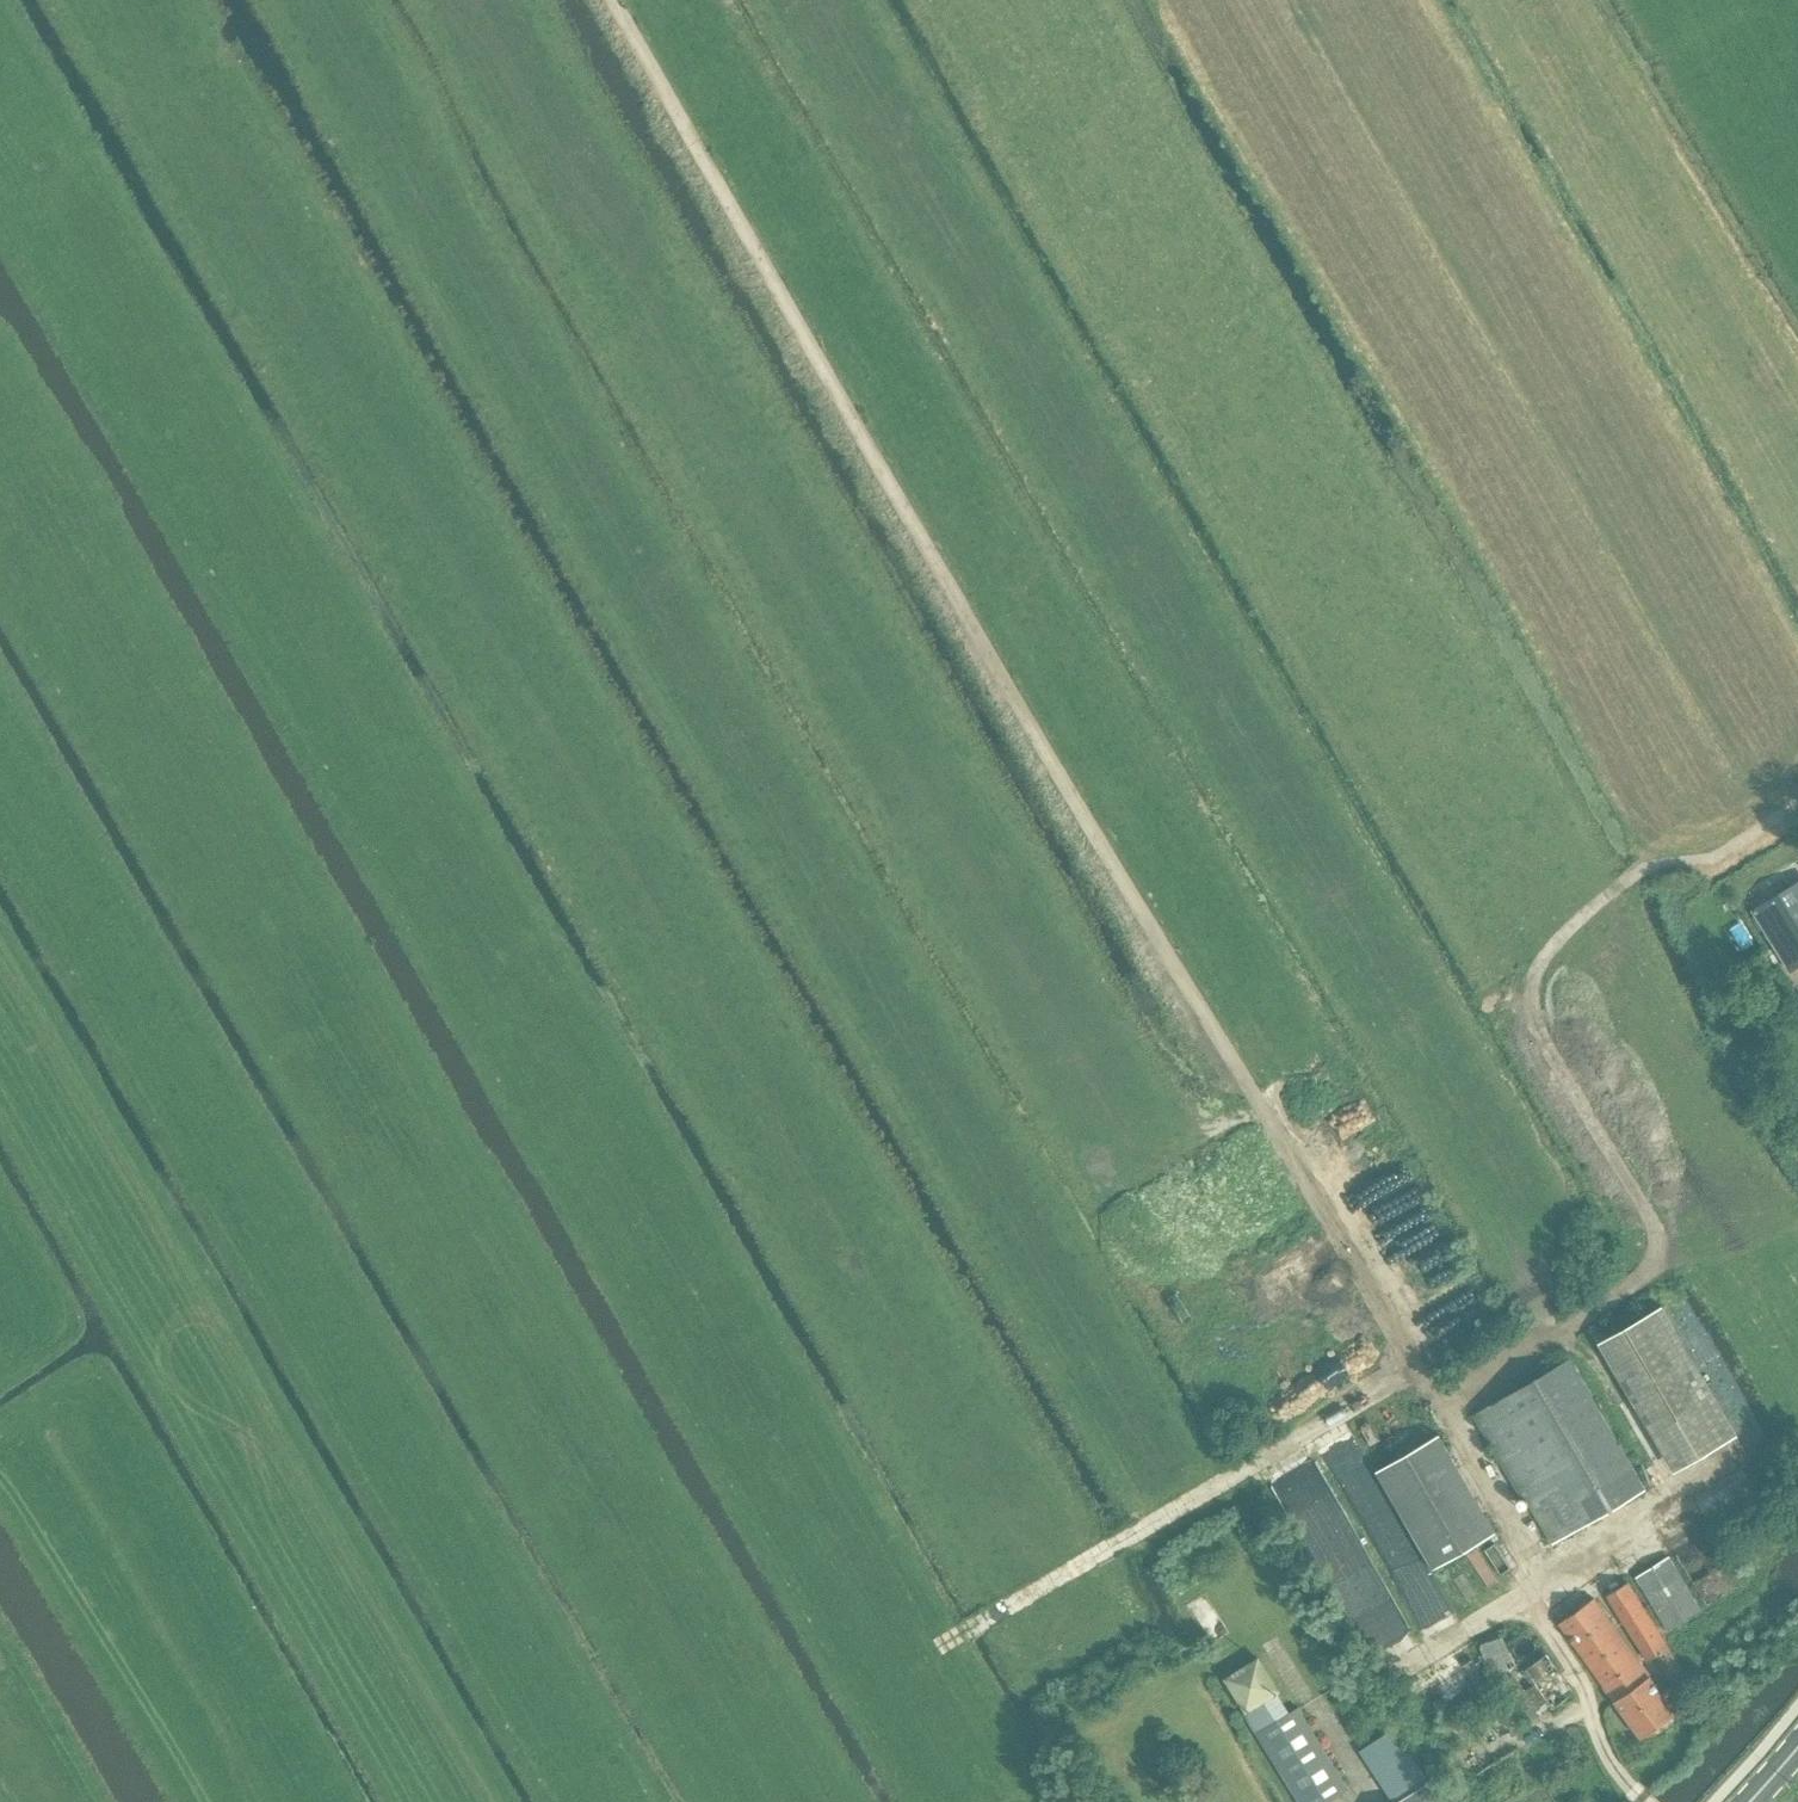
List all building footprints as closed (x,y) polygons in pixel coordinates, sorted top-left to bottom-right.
[(1753,910),(1790,971),(1797,966),(1797,882),(1753,910)] [(1657,1308),(1613,1335),(1692,1464),(1736,1436),(1657,1308)] [(1551,1543),(1643,1491),(1569,1362),(1477,1414),(1551,1543)] [(1434,1569),(1496,1533),(1438,1435),(1376,1471),(1434,1569)] [(1668,1630),(1699,1611),(1667,1558),(1636,1577),(1668,1630)] [(1668,1682),(1685,1671),(1628,1584),(1608,1596),(1651,1661),(1653,1659),(1668,1682)] [(1640,1738),(1675,1712),(1594,1599),(1559,1625),(1640,1738)] [(1502,1636),(1482,1645),(1495,1674),(1500,1672),(1510,1686),(1535,1721),(1536,1720),(1538,1718),(1573,1694),(1546,1655),(1526,1669),(1537,1684),(1525,1692),(1515,1677),(1508,1668),(1515,1665),(1502,1636)] [(1280,1692),(1260,1659),(1227,1678),(1259,1732),(1257,1733),(1300,1801),(1329,1801),(1348,1790),(1298,1708),(1290,1713),(1278,1693),(1280,1692)] [(1493,1704),(1472,1716),(1478,1728),(1499,1716),(1493,1704)] [(1424,1776),(1394,1730),(1360,1751),(1390,1797),(1391,1796),(1395,1801),(1440,1801),(1424,1776)]
